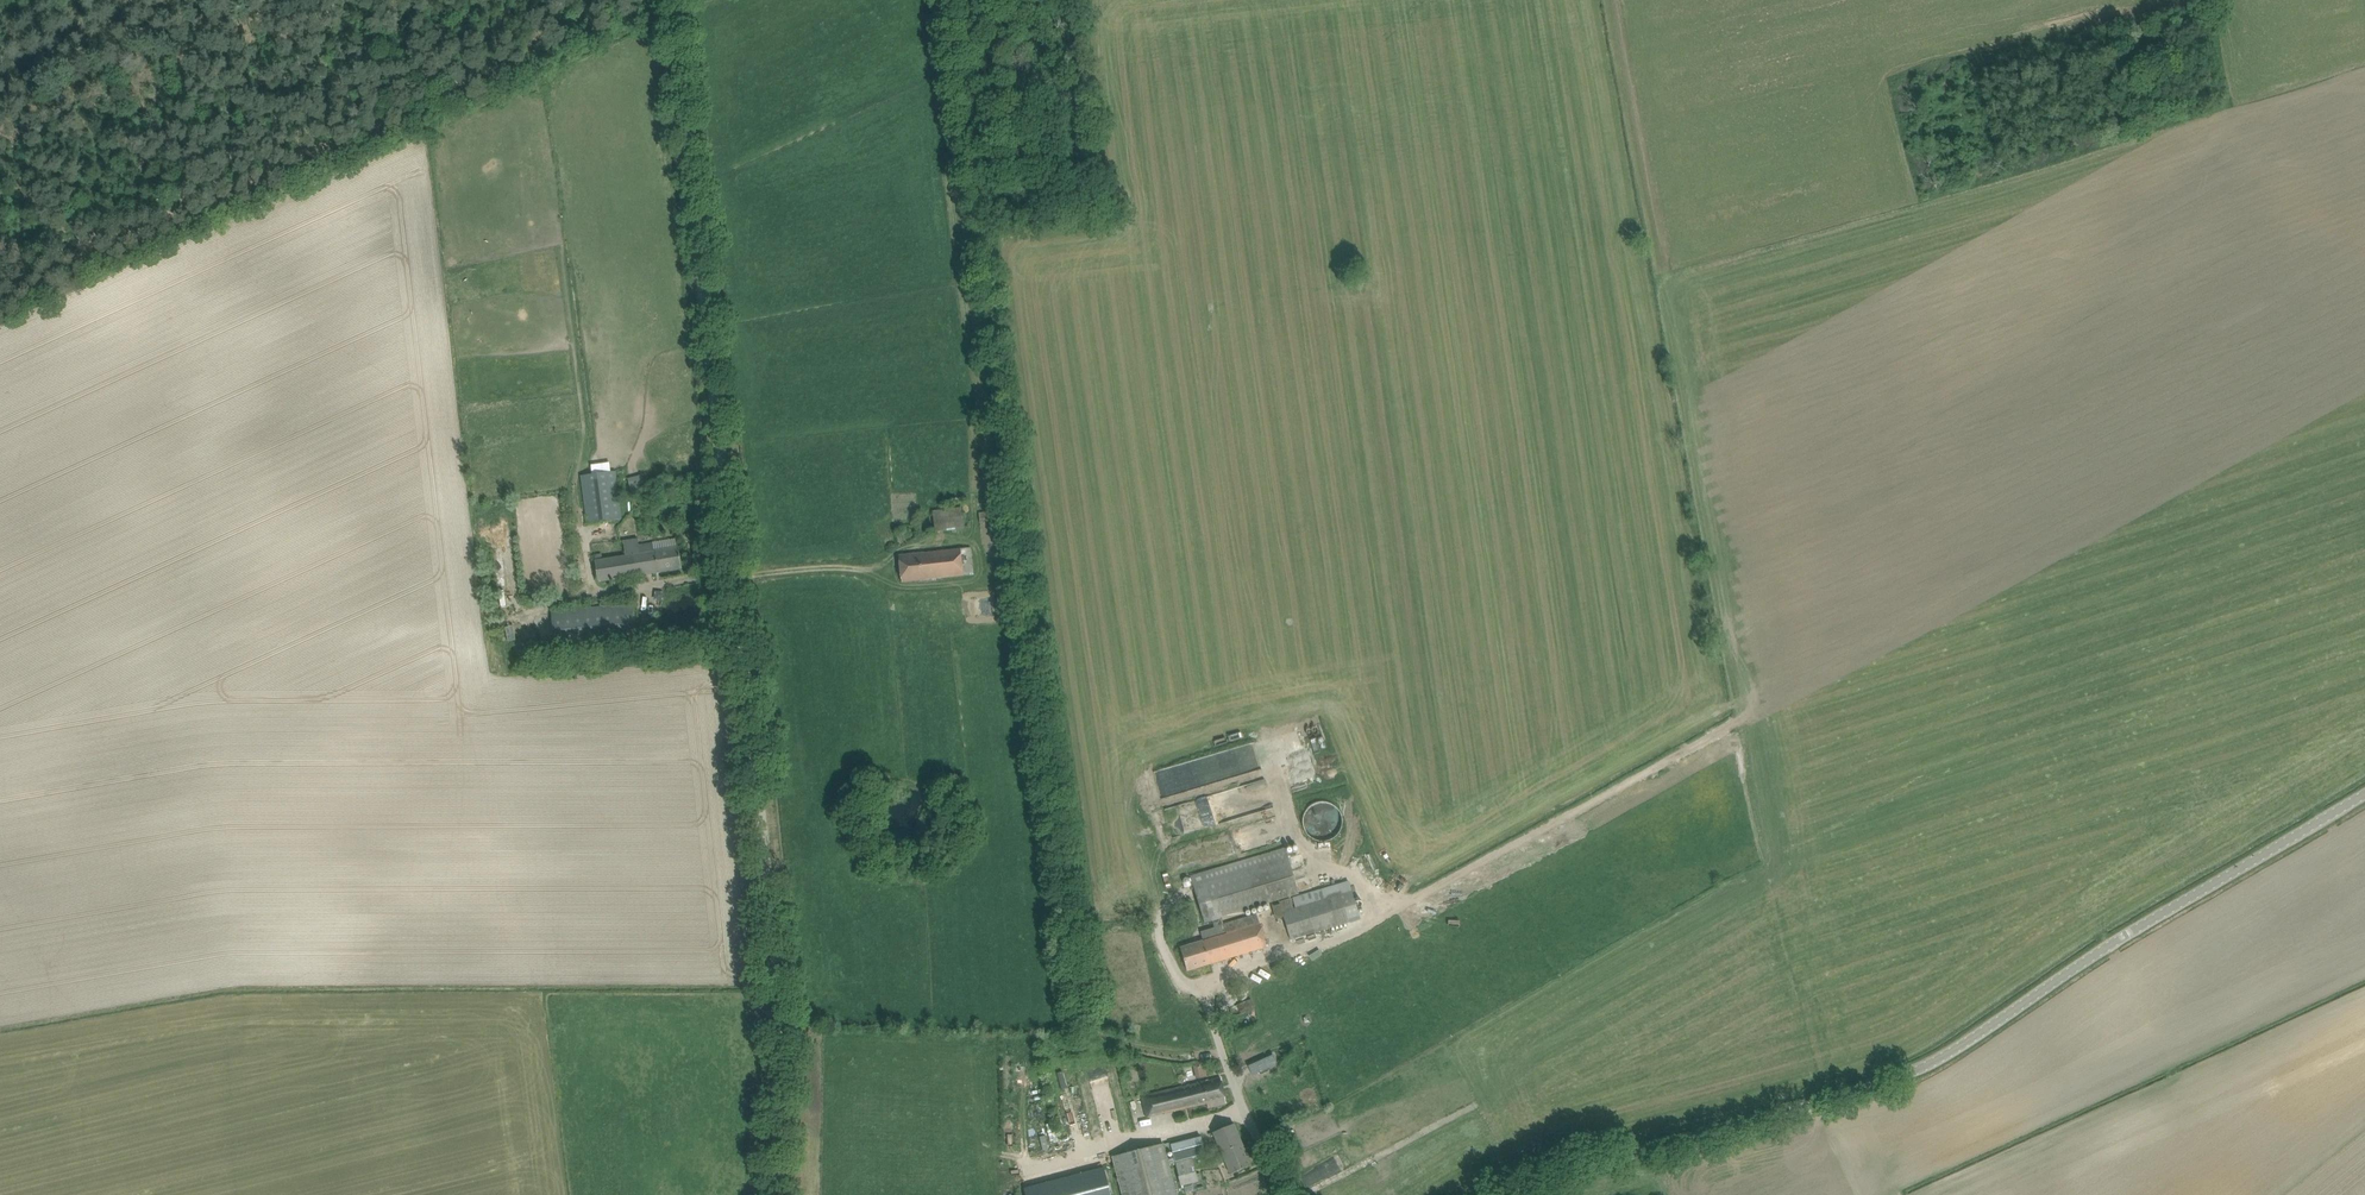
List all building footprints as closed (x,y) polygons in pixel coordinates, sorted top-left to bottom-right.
[(616,470),(580,475),(587,523),(622,518),(616,470)] [(963,527),(961,507),(932,511),(935,531),(963,527)] [(1001,510),(979,513),(980,523),(1002,520),(1001,510)] [(626,555),(595,560),(599,582),(682,568),(679,547),(654,551),(653,542),(639,544),(638,538),(624,540),(626,555)] [(971,547),(911,554),(899,555),(902,582),(974,574),(971,547)] [(513,625),(505,626),(508,640),(516,639),(513,625)] [(1266,780),(1165,806),(1172,836),(1210,827),(1206,809),(1270,793),(1266,780)] [(1305,825),(1312,826),(1311,838),(1336,839),(1338,804),(1306,802),(1305,825)] [(1285,847),(1191,876),(1204,921),(1212,919),(1215,927),(1224,924),(1221,916),(1299,892),(1285,847)] [(1349,881),(1279,902),(1284,917),(1291,940),(1360,919),(1349,881)] [(1204,940),(1181,948),(1188,970),(1267,946),(1260,923),(1227,933),(1224,924),(1215,927),(1201,931),(1204,940)] [(1233,1017),(1256,1010),(1252,999),(1230,1006),(1233,1017)] [(1256,1062),(1261,1071),(1274,1065),(1270,1055),(1256,1062)] [(1193,1063),(1194,1068),(1187,1069),(1188,1080),(1206,1078),(1204,1062),(1193,1063)] [(1142,1096),(1147,1117),(1207,1102),(1208,1107),(1214,1106),(1226,1104),(1223,1088),(1221,1077),(1142,1096)] [(1230,1174),(1241,1169),(1251,1165),(1234,1123),(1213,1132),(1230,1174)] [(1285,1135),(1277,1140),(1288,1159),(1296,1155),(1285,1135)] [(1201,1136),(1170,1144),(1181,1185),(1198,1181),(1196,1174),(1192,1158),(1206,1154),(1201,1136)] [(1112,1157),(1122,1194),(1178,1194),(1164,1143),(1112,1157)] [(1025,1187),(1027,1194),(1110,1194),(1103,1166),(1025,1187)]
